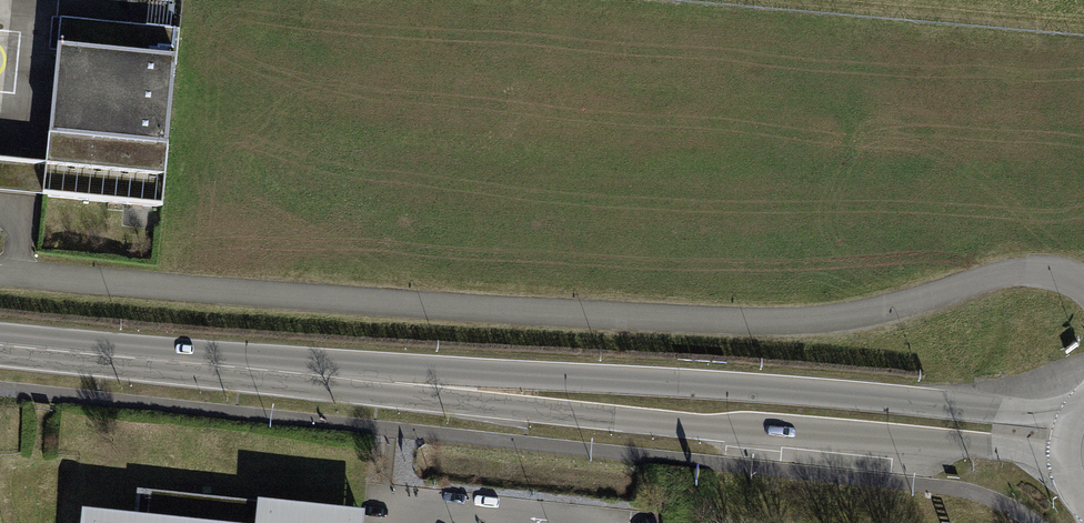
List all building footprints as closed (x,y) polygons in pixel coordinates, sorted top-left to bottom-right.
[(63,20),(49,165),(0,160),(0,191),(43,195),(165,206),(181,31),(63,20)] [(256,504),(254,522),(362,522),(363,515),(256,504)] [(87,512),(86,522),(182,522),(87,512)]
